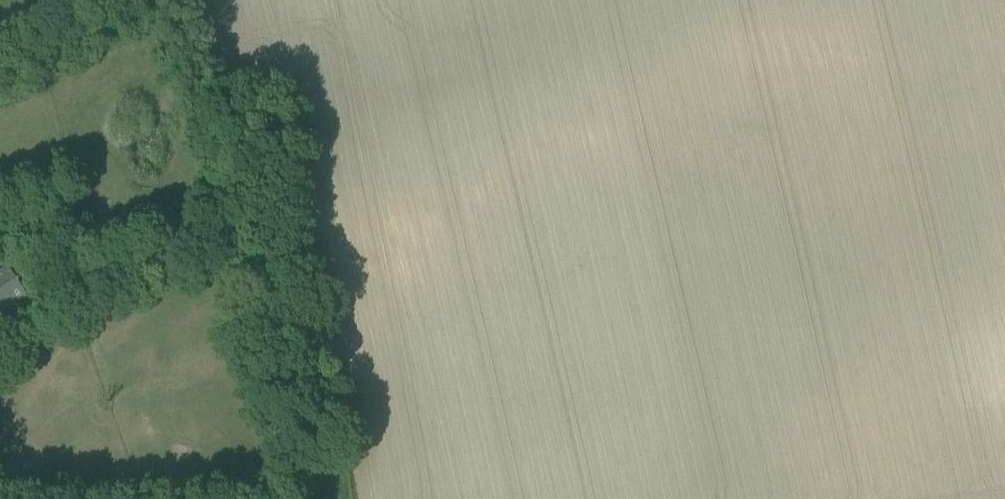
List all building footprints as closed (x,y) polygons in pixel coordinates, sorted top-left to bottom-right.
[(27,296),(8,268),(0,273),(0,314),(27,296)]
